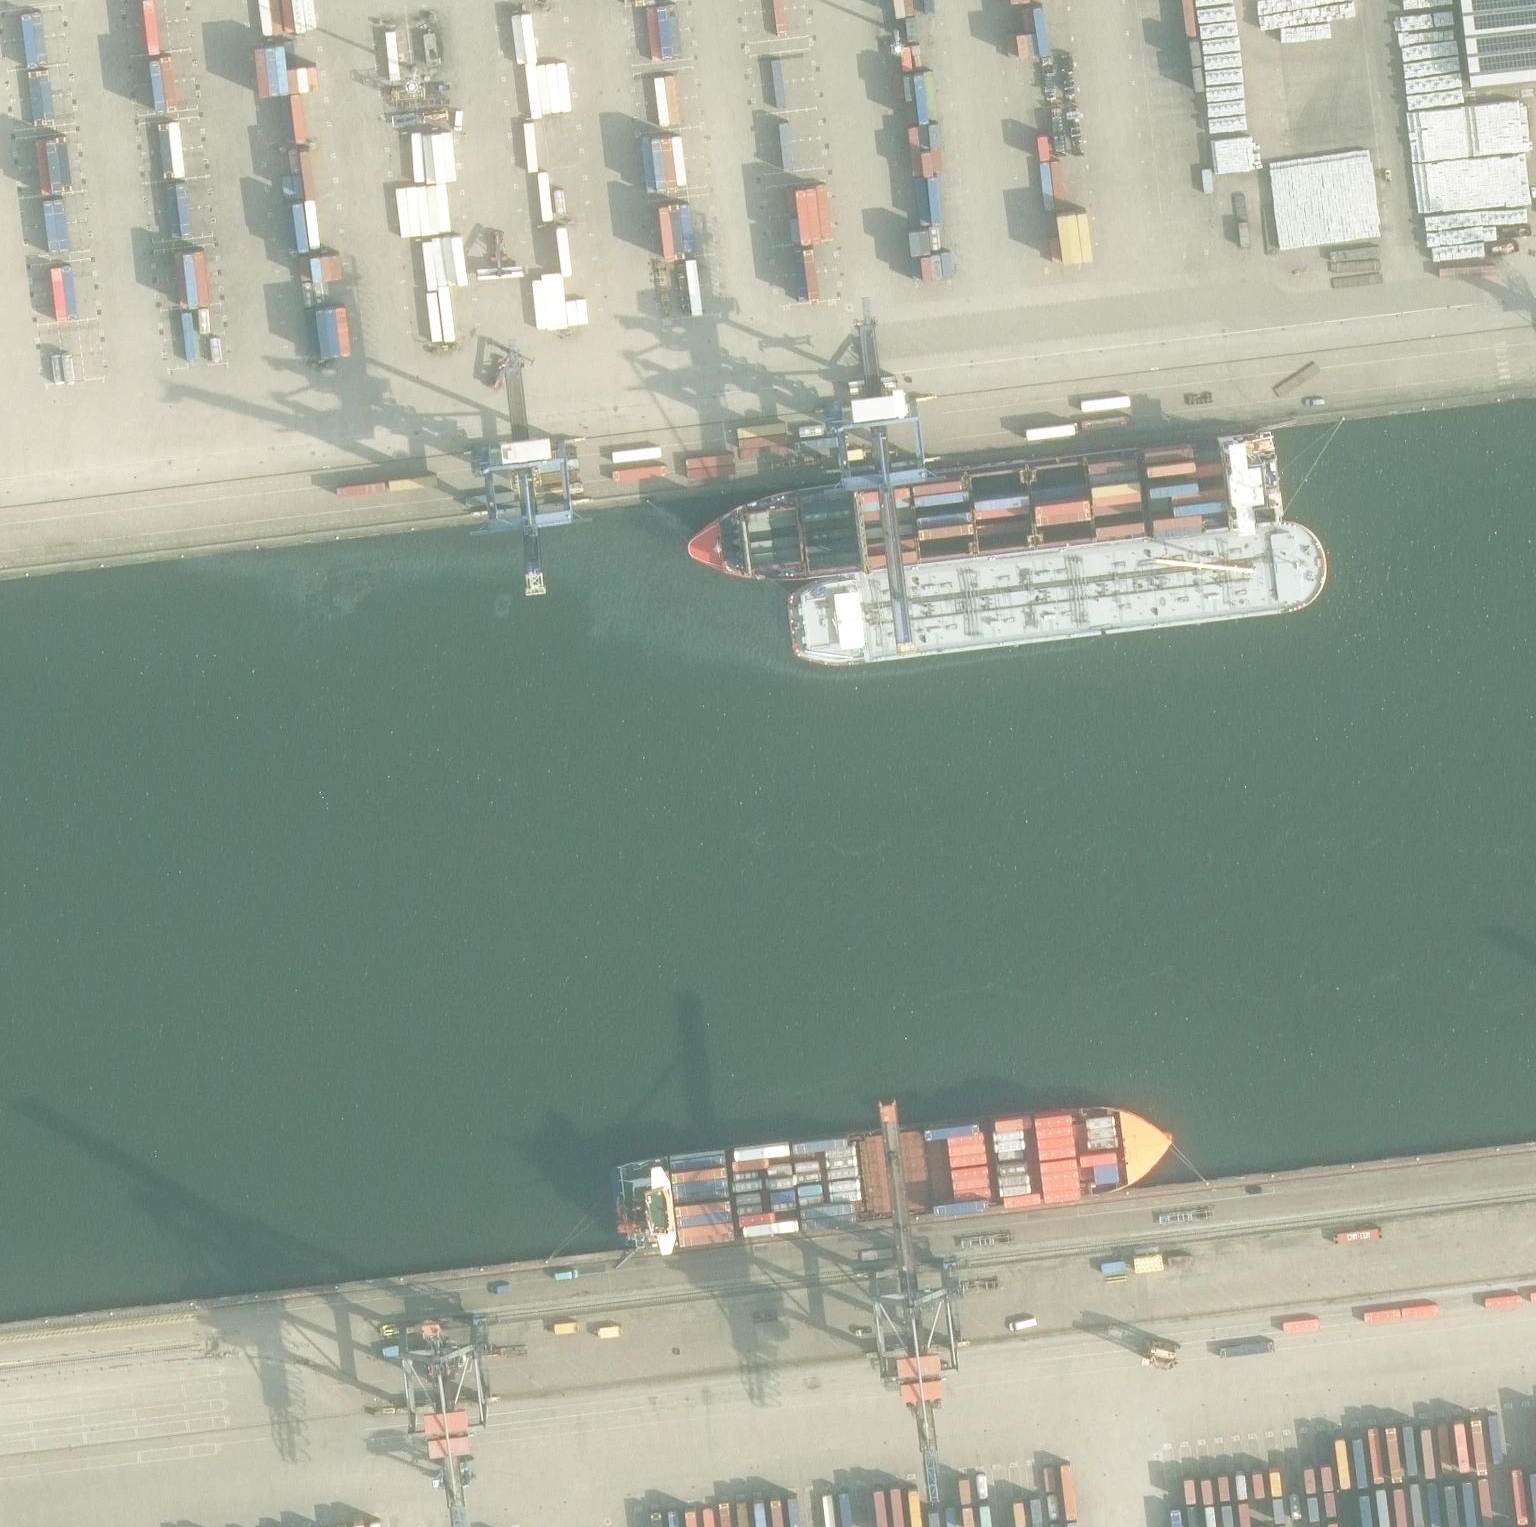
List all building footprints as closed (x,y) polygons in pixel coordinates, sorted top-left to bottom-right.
[(1470,84),(1535,76),(1535,0),(1460,0),(1470,84)]
